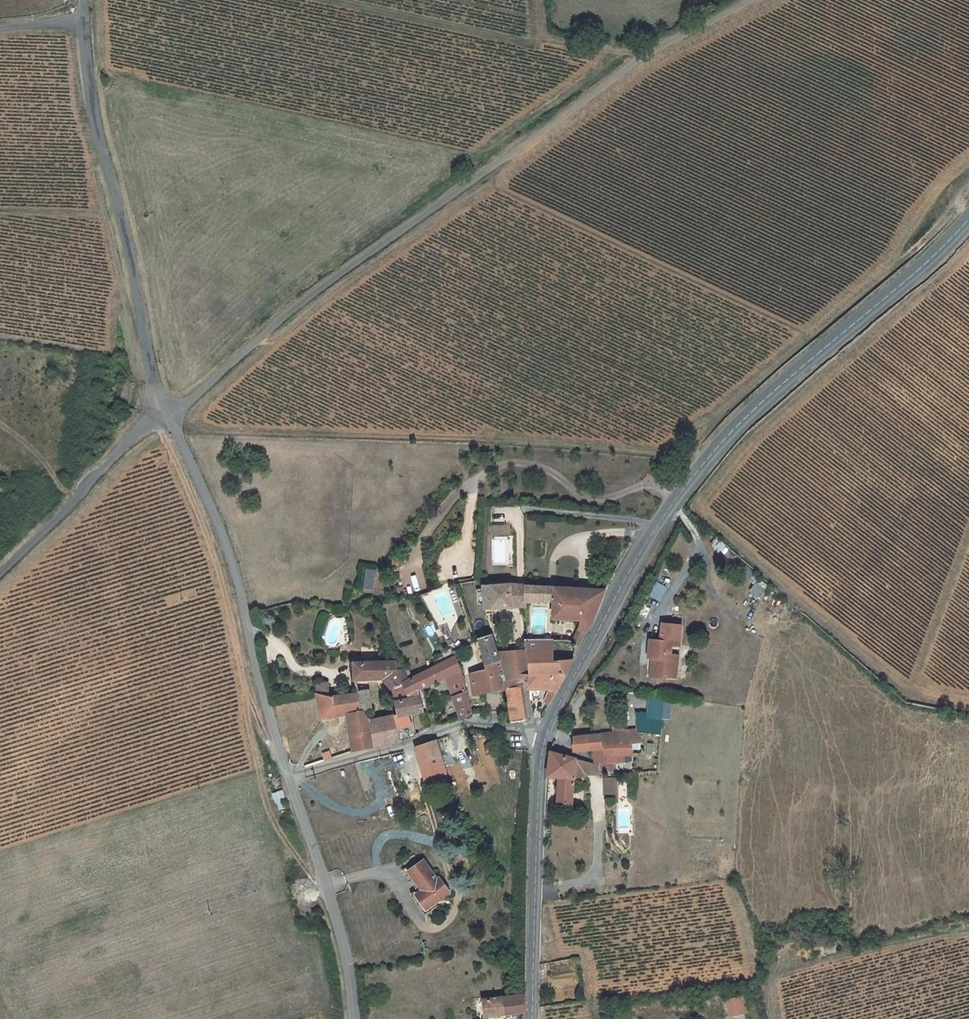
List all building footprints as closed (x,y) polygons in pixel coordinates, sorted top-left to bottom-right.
[(749,574),(753,569),(742,560),(738,564),(749,574)] [(423,564),(403,567),(407,592),(426,589),(423,564)] [(365,568),(364,589),(374,589),(375,568),(365,568)] [(527,583),(487,579),(489,605),(529,607),(528,600),(527,583)] [(661,600),(668,587),(657,581),(650,595),(661,600)] [(603,597),(603,589),(527,583),(528,600),(556,602),(556,619),(585,621),(583,629),(590,631),(603,597)] [(759,599),(765,592),(756,584),(751,591),(759,599)] [(679,645),(682,626),(663,623),(660,641),(649,640),(647,656),(655,657),(652,676),(665,678),(665,676),(673,677),(676,656),(669,655),(671,644),(679,645)] [(475,692),(502,688),(503,672),(501,651),(499,644),(498,638),(476,642),(477,647),(483,646),(487,668),(470,672),(475,692)] [(529,648),(530,673),(571,673),(576,657),(553,656),(554,640),(529,639),(529,648)] [(499,644),(501,651),(517,649),(515,641),(499,644)] [(520,684),(525,683),(523,672),(530,673),(529,648),(517,649),(501,651),(503,672),(502,688),(504,688),(520,685),(520,684)] [(414,676),(419,689),(446,679),(462,673),(457,655),(435,666),(414,676)] [(403,682),(413,677),(409,665),(402,667),(400,659),(357,661),(359,678),(384,677),(389,690),(403,682)] [(571,673),(530,673),(523,672),(525,683),(526,688),(560,689),(571,673)] [(446,679),(454,699),(467,693),(462,673),(446,679)] [(413,677),(403,682),(410,697),(414,695),(411,692),(419,689),(414,676),(413,677)] [(410,697),(403,682),(389,690),(395,711),(392,712),(402,737),(416,732),(405,715),(421,708),(414,695),(410,697)] [(524,719),(520,685),(504,688),(509,719),(524,719)] [(315,687),(316,697),(320,696),(328,698),(326,686),(315,687)] [(359,689),(360,693),(363,715),(371,712),(369,688),(359,689)] [(551,703),(554,692),(548,691),(545,702),(551,703)] [(320,696),(316,697),(319,722),(343,716),(354,750),(376,745),(365,720),(363,715),(360,693),(328,698),(320,696)] [(467,693),(454,699),(461,716),(473,716),(467,693)] [(646,717),(671,719),(672,700),(648,698),(646,717)] [(392,712),(365,720),(376,745),(402,737),(392,712)] [(639,729),(648,729),(649,715),(639,715),(639,729)] [(610,773),(619,772),(617,754),(634,752),(633,739),(626,740),(625,731),(574,736),(574,748),(607,745),(610,773)] [(415,746),(426,778),(446,772),(435,739),(415,746)] [(575,782),(575,758),(575,754),(550,752),(549,777),(559,777),(559,804),(574,803),(575,782)] [(587,775),(587,773),(587,770),(595,772),(600,771),(602,772),(601,771),(601,763),(575,758),(575,782),(579,782),(579,774),(587,775)] [(602,777),(603,796),(619,795),(618,776),(602,777)] [(451,888),(441,875),(439,876),(424,858),(410,869),(424,887),(417,892),(428,906),(437,898),(451,888)] [(424,887),(410,869),(407,865),(403,869),(417,887),(411,892),(427,912),(440,902),(437,898),(428,906),(417,892),(424,887)] [(482,998),(483,1016),(524,1012),(525,995),(482,998)] [(747,1014),(745,996),(726,999),(729,1016),(747,1014)]
